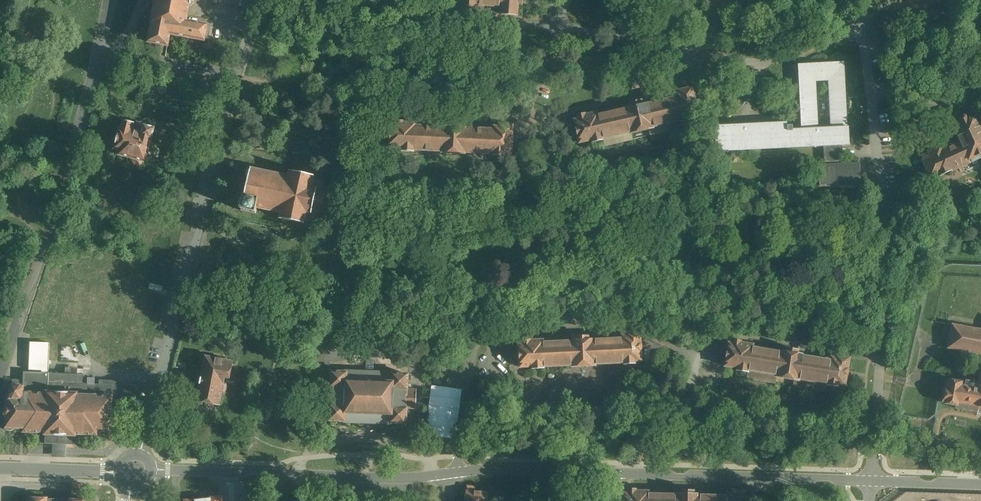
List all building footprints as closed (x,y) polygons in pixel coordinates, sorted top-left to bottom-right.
[(148,40),(168,44),(170,36),(203,42),(205,35),(207,25),(187,21),(190,6),(195,0),(156,0),(148,40)] [(460,13),(477,14),(477,12),(499,14),(499,16),(516,17),(517,2),(520,2),(520,0),(461,0),(460,13)] [(842,145),(850,144),(849,128),(847,128),(844,62),(798,65),(801,130),(797,130),(792,130),(787,131),(787,126),(787,123),(715,127),(716,151),(824,146),(825,166),(820,166),(821,186),(828,186),(828,187),(857,189),(857,184),(861,184),(860,164),(843,165),(842,145)] [(641,103),(629,106),(629,109),(598,116),(597,113),(576,117),(577,121),(573,122),(578,146),(589,143),(590,146),(604,143),(603,140),(630,134),(631,136),(653,131),(653,128),(680,123),(680,125),(693,122),(692,121),(697,120),(695,109),(697,108),(695,100),(693,100),(691,90),(679,93),(680,95),(673,97),(673,99),(641,106),(641,103)] [(975,117),(967,121),(965,117),(960,120),(961,123),(952,127),(959,142),(942,150),(941,147),(930,152),(931,154),(923,157),(933,179),(941,175),(941,176),(969,162),(970,163),(979,159),(978,156),(980,155),(980,130),(975,117)] [(134,121),(133,124),(122,121),(120,128),(119,129),(117,130),(117,131),(116,133),(117,135),(118,136),(116,144),(121,146),(119,155),(133,159),(132,164),(141,167),(143,161),(146,162),(154,130),(144,128),(145,124),(143,123),(134,121)] [(447,129),(414,128),(414,124),(401,124),(401,121),(393,121),(394,126),(389,126),(388,149),(399,149),(399,153),(413,153),(413,150),(440,152),(440,154),(462,155),(462,153),(491,154),(491,156),(505,157),(506,154),(510,154),(510,145),(514,145),(514,136),(511,136),(511,126),(498,126),(498,128),(491,129),(491,130),(458,129),(459,125),(447,124),(447,129)] [(312,177),(287,173),(286,177),(250,171),(251,169),(248,168),(248,170),(245,170),(243,177),(246,181),(242,198),(240,198),(237,212),(254,216),(255,211),(278,216),(277,221),(302,226),(302,222),(316,224),(318,214),(324,209),(326,201),(323,192),(324,184),(322,183),(311,181),(312,177)] [(952,324),(947,348),(980,355),(980,330),(952,324)] [(619,339),(586,341),(586,337),(574,338),(575,342),(542,344),(541,341),(528,342),(527,342),(522,342),(522,346),(517,346),(519,370),(530,369),(530,371),(543,370),(543,369),(571,367),(571,368),(596,366),(621,364),(621,366),(635,365),(635,363),(640,363),(639,352),(641,352),(640,343),(638,343),(638,333),(625,333),(625,336),(619,336),(619,339)] [(829,360),(795,354),(795,351),(785,349),(785,352),(748,347),(748,344),(739,343),(739,341),(730,339),(729,343),(725,343),(720,367),(731,369),(731,370),(745,373),(746,371),(772,375),(771,378),(795,381),(795,379),(822,383),(822,386),(835,388),(836,385),(841,386),(843,376),(845,377),(846,369),(844,369),(846,358),(836,356),(835,359),(830,358),(829,360)] [(50,343),(30,342),(29,370),(44,371),(44,373),(49,373),(50,343)] [(232,363),(209,358),(207,366),(201,364),(198,380),(221,385),(222,378),(228,380),(232,363)] [(980,368),(976,388),(960,384),(960,382),(947,379),(942,401),(942,402),(945,402),(945,403),(956,405),(955,408),(975,411),(975,408),(980,409),(980,368)] [(44,373),(24,372),(23,385),(25,385),(25,393),(55,392),(55,387),(69,387),(69,393),(78,393),(78,397),(110,397),(113,397),(113,385),(78,384),(78,374),(49,373),(44,373)] [(392,373),(344,372),(344,374),(329,374),(329,390),(330,390),(330,406),(329,406),(328,421),(343,421),(343,423),(366,424),(390,424),(390,422),(406,422),(406,408),(414,408),(414,390),(407,390),(407,375),(392,374),(392,373)] [(221,385),(198,380),(196,390),(202,392),(199,402),(216,406),(217,396),(220,395),(224,391),(221,385)] [(69,393),(69,387),(55,387),(55,392),(25,393),(25,385),(23,385),(11,385),(11,395),(7,395),(8,405),(6,408),(3,409),(3,415),(7,418),(6,432),(14,432),(14,429),(24,429),(24,434),(42,434),(42,436),(52,436),(52,444),(68,444),(67,438),(99,438),(99,435),(110,435),(110,429),(113,429),(113,425),(110,425),(110,397),(78,397),(78,393),(69,393)] [(475,492),(475,488),(467,487),(466,500),(486,500),(487,493),(475,492)] [(85,499),(83,499),(83,492),(80,492),(80,489),(74,489),(74,492),(71,492),(71,499),(68,499),(68,500),(85,500),(85,499)] [(649,495),(649,492),(637,491),(637,489),(629,489),(629,494),(625,494),(625,500),(746,500),(746,498),(744,498),(744,492),(732,492),(732,493),(727,493),(727,497),(701,496),(701,494),(695,494),(695,491),(684,491),(684,494),(677,494),(677,496),(649,495)]
